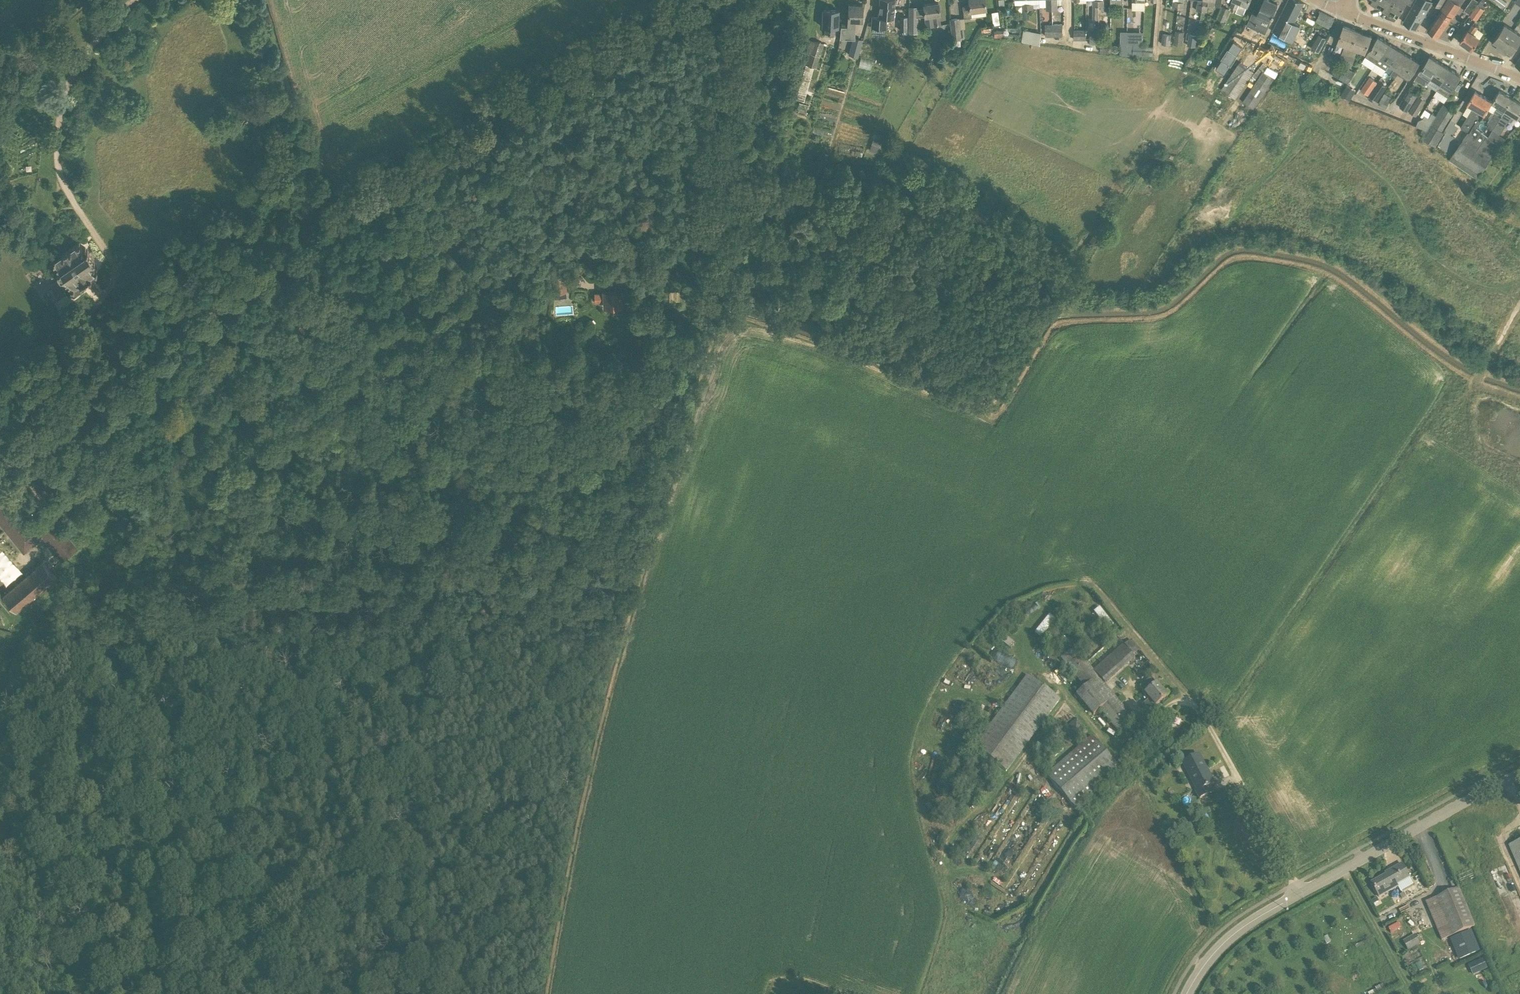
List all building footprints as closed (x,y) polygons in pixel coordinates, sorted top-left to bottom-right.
[(878,17),(872,16),(871,27),(885,28),(886,17),(893,18),(895,0),(880,0),(878,17)] [(969,5),(962,6),(964,18),(987,15),(986,9),(985,0),(968,0),(969,5)] [(1052,9),(1058,9),(1058,4),(1064,4),(1064,0),(1052,0),(1052,9)] [(1201,11),(1208,12),(1209,0),(1203,0),(1201,11)] [(1231,6),(1237,9),(1240,1),(1248,5),(1250,0),(1233,0),(1231,6)] [(1278,3),(1270,0),(1264,0),(1259,13),(1254,11),(1248,25),(1255,28),(1257,23),(1268,28),(1271,21),(1270,21),(1278,3)] [(1294,22),(1303,2),(1299,0),(1289,0),(1274,32),(1269,42),(1287,50),(1292,40),(1293,41),(1300,25),(1294,22)] [(1396,0),(1380,0),(1379,1),(1383,3),(1380,8),(1388,13),(1391,8),(1396,0)] [(1391,8),(1397,11),(1394,16),(1397,18),(1406,2),(1412,6),(1415,0),(1396,0),(1391,8)] [(1441,6),(1445,0),(1417,0),(1404,22),(1416,29),(1432,1),(1441,6)] [(1460,5),(1454,0),(1448,0),(1428,30),(1438,37),(1460,5)] [(1481,7),(1486,0),(1485,0),(1481,0),(1470,16),(1477,20),(1484,9),(1481,7)] [(939,14),(940,14),(938,2),(923,4),(925,16),(933,15),(934,25),(940,24),(939,14)] [(841,26),(840,33),(854,33),(854,27),(855,20),(862,20),(862,4),(848,4),(847,27),(841,26)] [(1469,14),(1473,8),(1468,5),(1464,10),(1469,14)] [(1229,9),(1223,6),(1218,19),(1224,22),(1229,9)] [(838,10),(823,9),(822,26),(825,26),(825,33),(835,33),(835,27),(837,27),(838,10)] [(1335,18),(1321,11),(1316,21),(1330,28),(1335,18)] [(917,17),(909,17),(910,29),(917,29),(917,17)] [(959,18),(950,19),(952,38),(961,37),(959,18)] [(1046,36),(1054,36),(1054,24),(1045,24),(1046,36)] [(1063,24),(1054,24),(1054,36),(1063,36),(1063,24)] [(1478,27),(1473,24),(1469,30),(1468,30),(1460,41),(1472,50),(1480,38),(1473,33),(1478,27)] [(1504,24),(1493,40),(1497,43),(1496,45),(1506,52),(1507,50),(1511,53),(1519,40),(1519,34),(1504,24)] [(1339,61),(1345,64),(1349,55),(1352,46),(1358,31),(1344,26),(1338,41),(1345,44),(1339,61)] [(1086,30),(1074,29),(1074,40),(1086,40),(1086,30)] [(1036,31),(1024,30),(1022,42),(1034,44),(1036,31)] [(1143,46),(1137,45),(1136,46),(1134,46),(1134,31),(1127,31),(1127,54),(1143,56),(1143,55),(1143,46)] [(1185,32),(1175,31),(1174,44),(1183,46),(1185,32)] [(1358,31),(1352,46),(1358,49),(1366,51),(1371,36),(1358,31)] [(1098,33),(1090,32),(1090,43),(1098,44),(1098,33)] [(1319,33),(1315,41),(1323,45),(1327,37),(1319,33)] [(1172,35),(1163,34),(1162,44),(1170,45),(1172,35)] [(1198,36),(1189,34),(1187,45),(1196,47),(1198,36)] [(1366,57),(1376,63),(1380,57),(1379,57),(1388,43),(1378,36),(1369,51),(1366,57)] [(855,38),(854,38),(853,39),(849,55),(857,57),(862,40),(855,38)] [(814,67),(816,68),(824,43),(809,39),(801,64),(806,65),(796,99),(804,101),(814,67)] [(1234,42),(1216,69),(1224,75),(1242,48),(1234,42)] [(1399,49),(1388,43),(1379,57),(1380,57),(1376,63),(1386,69),(1390,64),(1399,49)] [(1154,47),(1143,46),(1143,55),(1153,56),(1154,47)] [(1409,56),(1399,49),(1390,64),(1395,67),(1391,73),(1396,76),(1398,74),(1400,70),(1409,56)] [(1344,67),(1345,67),(1350,69),(1351,66),(1352,66),(1355,57),(1349,55),(1345,64),(1344,67)] [(894,66),(897,58),(891,56),(888,63),(894,66)] [(1398,74),(1408,80),(1410,77),(1420,62),(1409,56),(1400,70),(1398,74)] [(1421,70),(1419,73),(1429,80),(1440,62),(1430,56),(1421,70)] [(1254,72),(1240,62),(1221,89),(1236,98),(1254,72)] [(1450,69),(1440,62),(1429,80),(1426,84),(1437,90),(1450,69)] [(1342,72),(1338,78),(1348,83),(1349,84),(1349,82),(1350,82),(1355,72),(1350,69),(1345,67),(1342,72)] [(1450,69),(1437,90),(1448,96),(1461,75),(1450,69)] [(1274,79),(1263,71),(1243,101),(1254,108),(1274,79)] [(1377,82),(1370,77),(1361,90),(1368,95),(1377,82)] [(1386,86),(1378,81),(1369,95),(1377,100),(1386,86)] [(1340,96),(1350,99),(1354,93),(1353,92),(1356,86),(1350,82),(1349,84),(1340,96)] [(1513,98),(1499,90),(1492,102),(1498,106),(1487,123),(1494,128),(1492,131),(1505,110),(1513,98)] [(1415,100),(1416,101),(1419,97),(1410,91),(1400,107),(1407,112),(1408,110),(1415,100)] [(1477,128),(1481,122),(1477,119),(1479,117),(1477,116),(1480,112),(1484,114),(1492,101),(1476,91),(1468,104),(1473,107),(1461,127),(1469,132),(1473,135),(1477,128)] [(1385,93),(1382,98),(1389,102),(1391,97),(1385,93)] [(1380,101),(1378,104),(1387,108),(1390,102),(1389,102),(1382,98),(1380,101)] [(1492,131),(1500,135),(1513,115),(1518,118),(1519,115),(1519,103),(1513,98),(1505,110),(1492,131)] [(1416,101),(1415,100),(1408,110),(1417,115),(1423,105),(1416,101)] [(1422,138),(1436,146),(1444,132),(1442,131),(1454,111),(1443,104),(1436,115),(1427,130),(1422,138)] [(1436,115),(1432,112),(1429,117),(1425,114),(1423,117),(1418,119),(1415,125),(1427,130),(1436,115)] [(1469,132),(1450,159),(1478,178),(1492,158),(1500,146),(1477,128),(1473,135),(1469,132)] [(1164,172),(1158,167),(1149,179),(1156,184),(1164,172)] [(1099,239),(1093,235),(1086,247),(1092,251),(1099,239)] [(90,274),(97,269),(93,263),(95,261),(85,247),(83,249),(79,242),(54,259),(60,268),(58,269),(58,273),(60,277),(58,278),(68,294),(74,295),(85,288),(82,283),(92,276),(90,274)] [(566,277),(552,279),(553,293),(567,292),(566,277)] [(621,299),(624,298),(624,291),(620,292),(620,290),(605,291),(605,293),(595,294),(595,301),(605,301),(605,306),(621,306),(621,299)] [(253,403),(240,409),(243,416),(257,410),(253,403)] [(24,553),(42,538),(62,560),(78,548),(58,525),(82,505),(83,505),(97,493),(115,515),(130,502),(101,465),(27,525),(0,493),(0,523),(24,553)] [(55,575),(43,562),(3,597),(15,610),(55,575)] [(1105,627),(1112,622),(1101,607),(1095,611),(1105,627)] [(1050,615),(1035,631),(1041,637),(1056,620),(1050,615)] [(1134,658),(1135,656),(1134,655),(1139,651),(1131,641),(1124,647),(1117,638),(1086,663),(1073,648),(1060,659),(1084,688),(1076,695),(1093,716),(1099,711),(1120,736),(1136,722),(1115,697),(1113,698),(1104,687),(1134,658)] [(996,652),(994,661),(1013,667),(1016,658),(996,652)] [(1060,699),(1027,675),(973,748),(1006,772),(1060,699)] [(1167,697),(1156,685),(1145,694),(1150,699),(1141,706),(1147,714),(1167,697)] [(1077,719),(1064,730),(1075,742),(1088,731),(1077,719)] [(1092,736),(1046,776),(1075,809),(1120,769),(1092,736)] [(1200,756),(1186,764),(1200,790),(1196,792),(1200,800),(1212,794),(1208,787),(1214,784),(1200,756)] [(1509,846),(1519,871),(1519,841),(1509,846)] [(1402,865),(1389,872),(1390,874),(1372,884),(1380,898),(1397,888),(1396,886),(1410,879),(1402,865)] [(1458,888),(1435,897),(1451,936),(1474,926),(1458,888)] [(1392,932),(1402,927),(1400,923),(1390,928),(1392,932)] [(1472,931),(1451,940),(1459,960),(1480,951),(1472,931)] [(1421,944),(1416,934),(1403,941),(1409,951),(1421,944)] [(1411,952),(1414,959),(1422,955),(1419,948),(1411,952)] [(1484,959),(1469,965),(1473,975),(1488,969),(1484,959)] [(1424,961),(1418,964),(1421,970),(1427,967),(1424,961)]
